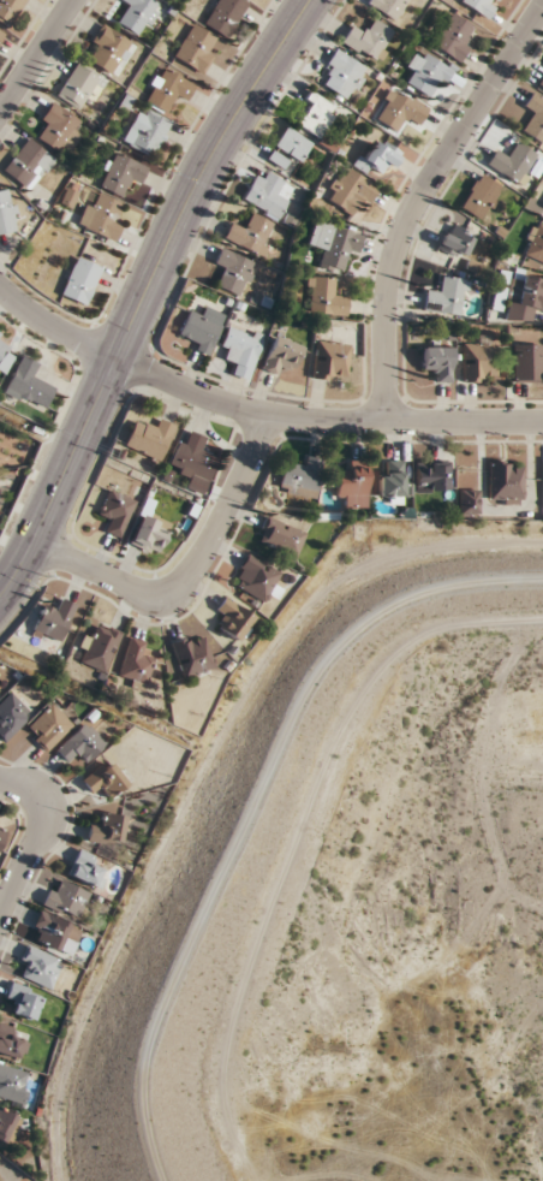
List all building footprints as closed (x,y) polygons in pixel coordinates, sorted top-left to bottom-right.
[(7,27),(26,0),(0,0),(0,21),(7,27)] [(159,6),(151,0),(118,0),(117,1),(128,9),(117,23),(136,37),(159,6)] [(248,2),(244,0),(219,0),(204,23),(226,37),(248,2)] [(410,0),(371,0),(369,4),(396,21),(410,0)] [(461,1),(486,18),(498,0),(461,0),(461,1)] [(479,31),(453,13),(432,43),(457,62),(479,31)] [(356,22),(342,41),(372,62),(394,33),(373,18),(365,29),(356,22)] [(198,73),(220,39),(194,23),(172,57),(198,73)] [(83,56),(113,76),(134,46),(104,25),(83,56)] [(329,81),(336,99),(367,86),(351,48),(323,59),(332,80),(329,81)] [(432,100),(452,70),(427,53),(407,82),(432,100)] [(78,110),(99,77),(77,63),(56,95),(78,110)] [(166,113),(176,95),(187,100),(195,84),(161,67),(144,102),(166,113)] [(396,133),(405,121),(414,128),(429,109),(398,86),(374,116),(396,133)] [(313,106),(299,125),(319,139),(340,110),(312,90),(305,100),(313,106)] [(542,145),(542,96),(535,90),(523,107),(533,114),(522,131),(542,145)] [(39,141),(68,156),(86,122),(50,104),(39,125),(46,128),(39,141)] [(151,157),(170,123),(142,107),(123,142),(151,157)] [(299,163),(313,144),(288,126),(274,146),(299,163)] [(3,171),(22,186),(31,174),(39,180),(56,160),(28,138),(3,171)] [(501,146),(487,163),(520,188),(542,158),(519,140),(510,152),(501,146)] [(98,186),(119,198),(128,182),(137,187),(147,168),(116,152),(98,186)] [(355,206),(364,212),(378,187),(344,167),(325,199),(351,214),(355,206)] [(256,176),(242,199),(278,220),(296,188),(267,171),(263,180),(256,176)] [(459,205),(479,220),(503,189),(483,173),(459,205)] [(12,189),(0,191),(0,234),(18,232),(12,189)] [(120,203),(99,193),(83,227),(113,242),(123,220),(114,215),(120,203)] [(245,226),(233,220),(224,240),(262,256),(277,223),(252,212),(245,226)] [(346,252),(355,255),(362,236),(316,221),(308,245),(321,250),(316,266),(339,274),(346,252)] [(475,236),(449,222),(436,248),(461,261),(475,236)] [(542,264),(542,226),(535,222),(520,254),(542,264)] [(218,287),(243,296),(255,261),(220,249),(213,269),(223,272),(218,287)] [(85,306),(102,268),(77,257),(60,295),(85,306)] [(530,323),(533,311),(542,313),(542,292),(542,290),(542,279),(518,274),(510,319),(530,323)] [(423,311),(464,316),(468,279),(441,275),(440,288),(426,286),(423,311)] [(306,314),(346,316),(347,292),(335,292),(336,279),(308,277),(306,314)] [(225,314),(205,307),(201,317),(188,312),(178,338),(187,341),(185,346),(210,355),(225,314)] [(230,374),(249,380),(264,335),(230,323),(218,355),(235,361),(230,374)] [(14,357),(7,352),(13,343),(0,334),(0,376),(1,376),(14,357)] [(280,375),(282,366),(293,370),(301,346),(273,337),(262,369),(280,375)] [(317,341),(312,378),(335,381),(336,372),(346,373),(350,345),(317,341)] [(463,382),(499,382),(499,344),(463,344),(463,382)] [(542,345),(513,345),(513,382),(540,382),(540,369),(542,369),(542,354),(542,345)] [(452,347),(422,347),(422,370),(433,370),(433,382),(452,382),(452,347)] [(4,394),(44,412),(55,387),(35,378),(41,364),(21,356),(4,394)] [(123,446),(158,462),(174,426),(153,417),(148,427),(134,421),(123,446)] [(166,467),(207,484),(218,458),(199,450),(204,438),(183,429),(166,467)] [(316,498),(322,459),(306,457),(304,468),(283,465),(278,492),(316,498)] [(368,461),(348,461),(347,472),(337,472),(336,497),(344,497),(344,508),(367,508),(368,461)] [(389,472),(379,472),(379,503),(403,503),(403,462),(389,462),(389,472)] [(447,463),(415,463),(415,491),(447,491),(447,463)] [(489,463),(489,505),(523,505),(523,463),(489,463)] [(120,538),(136,501),(109,489),(98,515),(110,520),(105,531),(120,538)] [(479,515),(479,490),(458,490),(458,515),(479,515)] [(171,525),(144,511),(128,542),(155,556),(171,525)] [(258,540),(296,557),(306,532),(269,516),(258,540)] [(283,572),(247,554),(231,585),(268,603),(283,572)] [(224,618),(216,628),(237,643),(255,619),(225,596),(214,610),(224,618)] [(77,605),(62,598),(56,610),(45,605),(31,632),(58,645),(77,605)] [(76,660),(105,672),(121,634),(99,624),(94,636),(87,634),(76,660)] [(182,678),(214,670),(204,633),(172,642),(182,678)] [(145,690),(153,657),(142,655),(145,642),(128,638),(119,677),(130,680),(128,687),(145,690)] [(3,742),(31,715),(9,694),(0,703),(0,739),(3,742)] [(73,724),(52,703),(25,730),(46,752),(73,724)] [(68,762),(76,754),(85,763),(106,742),(86,721),(56,751),(68,762)] [(82,778),(89,794),(103,787),(107,796),(129,786),(117,761),(82,778)] [(90,824),(86,841),(119,847),(125,817),(103,813),(100,825),(90,824)] [(99,890),(105,878),(93,872),(100,860),(80,850),(68,875),(99,890)] [(58,890),(51,886),(41,906),(75,923),(89,894),(62,881),(58,890)] [(64,940),(73,945),(80,930),(40,912),(28,937),(59,951),(64,940)] [(25,977),(47,990),(63,964),(29,944),(18,963),(29,970),(25,977)] [(16,1002),(12,1014),(36,1021),(45,993),(11,983),(7,999),(16,1002)] [(28,1033),(0,1027),(0,1055),(22,1060),(28,1033)] [(0,1064),(0,1098),(22,1104),(31,1074),(0,1064)] [(0,1109),(0,1142),(3,1144),(16,1118),(0,1109)]
